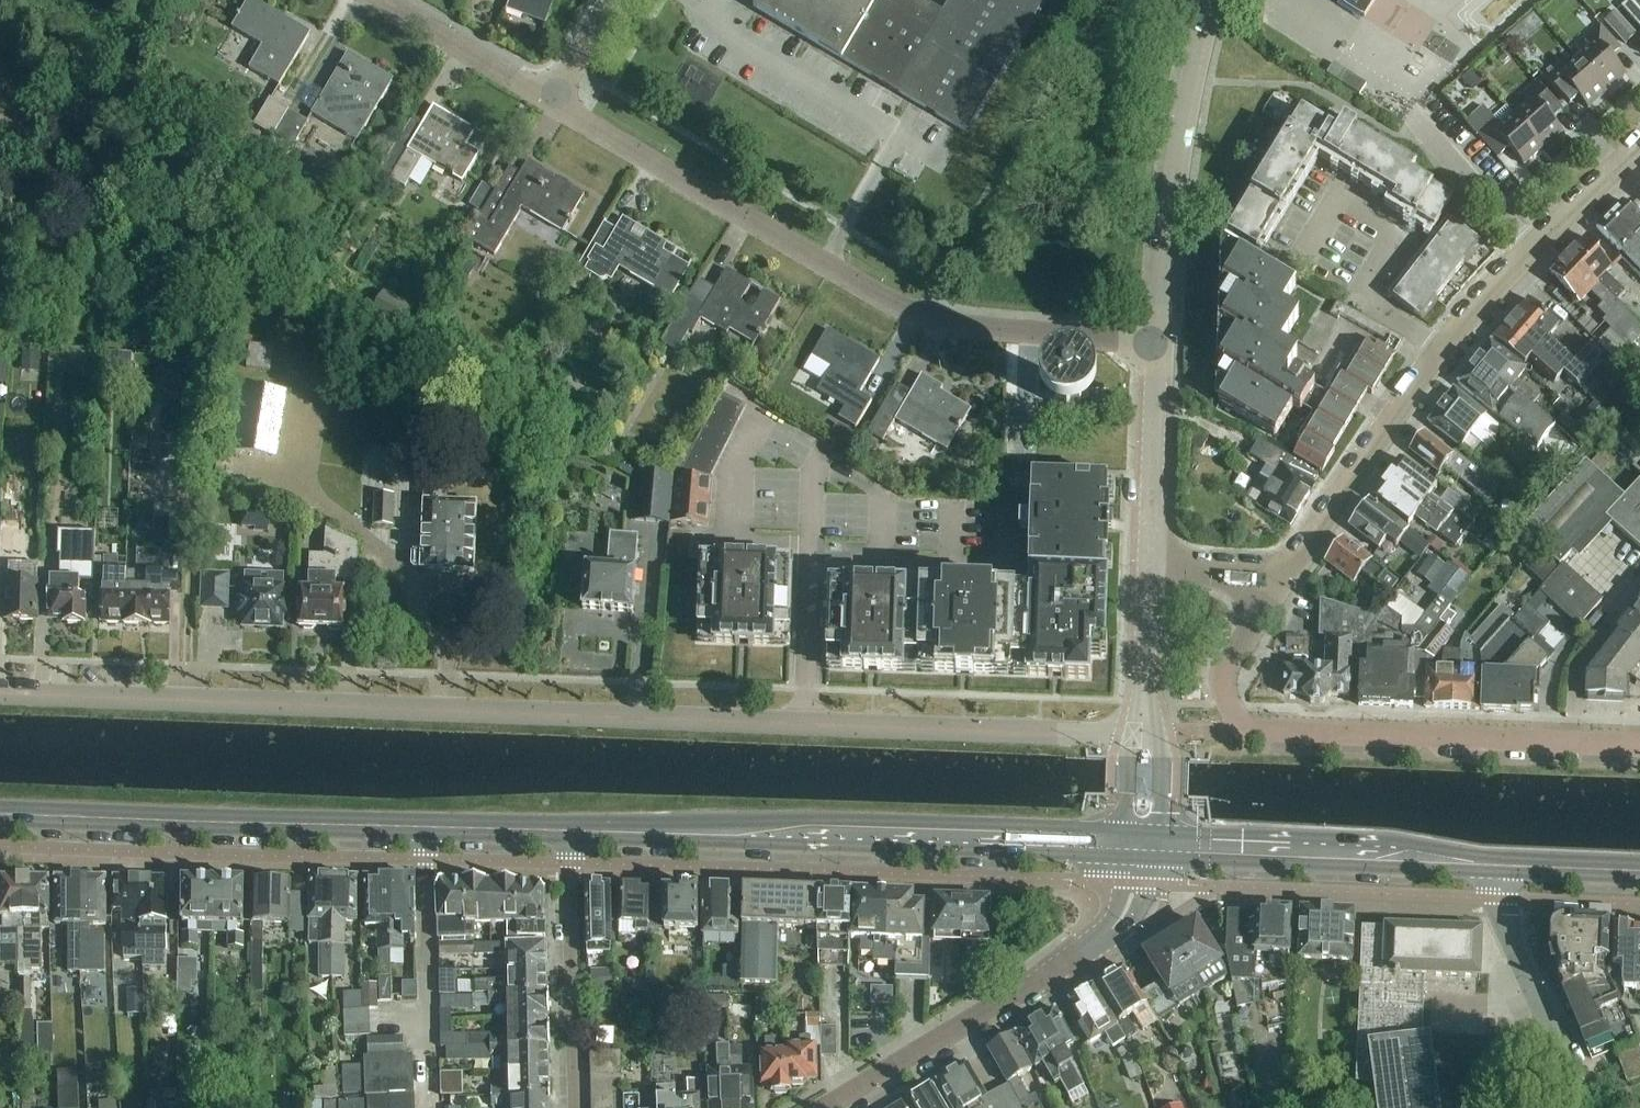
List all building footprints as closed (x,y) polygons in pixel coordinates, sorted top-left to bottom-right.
[(269,50),(265,59),(258,55),(250,69),(280,87),(311,34),(253,0),(249,0),(240,16),(239,15),(237,17),(239,18),(233,28),(269,50)] [(507,11),(524,17),(526,11),(548,20),(555,0),(511,0),(507,11)] [(958,129),(966,134),(967,133),(965,132),(981,104),(983,105),(984,104),(982,103),(993,84),(995,85),(996,84),(993,83),(1010,55),(1012,56),(1013,55),(1011,54),(1027,26),(1029,27),(1030,26),(1028,25),(1043,0),(954,0),(945,16),(919,0),(759,0),(754,9),(958,129)] [(1365,18),(1376,0),(1337,0),(1365,18)] [(1630,0),(1621,8),(1639,29),(1639,11),(1630,0)] [(1639,11),(1639,0),(1630,0),(1639,11)] [(1605,22),(1626,45),(1636,36),(1615,13),(1605,22)] [(1597,43),(1578,60),(1607,92),(1627,75),(1611,58),(1621,50),(1601,26),(1590,35),(1597,43)] [(1522,39),(1515,31),(1506,39),(1513,46),(1522,39)] [(340,123),(361,136),(393,83),(347,56),(312,114),(335,128),(340,123)] [(1607,92),(1578,60),(1567,70),(1560,62),(1542,78),(1569,107),(1578,99),(1588,110),(1607,92)] [(1367,85),(1333,64),(1327,74),(1360,96),(1367,85)] [(1483,83),(1472,71),(1462,80),(1473,93),(1483,83)] [(1563,132),(1553,121),(1563,112),(1537,83),(1526,92),(1533,100),(1514,116),(1543,149),(1563,132)] [(255,126),(274,137),(289,110),(270,99),(255,126)] [(379,174),(407,190),(426,160),(449,173),(448,175),(455,179),(456,178),(464,182),(480,155),(466,147),(475,132),(434,107),(409,149),(398,143),(379,174)] [(289,110),(274,137),(273,139),(292,150),(309,122),(289,110)] [(1227,233),(1257,252),(1317,152),(1346,169),(1343,174),(1354,181),(1357,176),(1366,181),(1363,186),(1374,193),(1377,188),(1396,199),(1392,206),(1402,212),(1400,217),(1411,224),(1414,219),(1434,231),(1452,201),(1412,177),(1416,170),(1355,133),(1357,128),(1330,112),(1324,124),(1301,110),(1227,233)] [(1543,149),(1514,116),(1495,133),(1489,126),(1479,135),(1499,158),(1509,149),(1524,166),(1543,149)] [(512,168),(510,168),(467,241),(495,257),(521,213),(519,212),(521,208),(563,233),(569,223),(570,224),(572,220),(571,220),(583,199),(571,193),(573,190),(550,176),(545,185),(536,180),(542,171),(528,163),(519,177),(510,171),(512,168)] [(1639,246),(1639,220),(1622,202),(1609,215),(1639,246)] [(1609,215),(1596,228),(1622,254),(1623,253),(1625,255),(1621,259),(1639,278),(1639,246),(1609,215)] [(655,289),(651,296),(650,297),(650,298),(650,299),(650,300),(651,301),(651,302),(652,303),(653,303),(665,311),(690,269),(663,253),(667,245),(624,219),(617,231),(605,223),(573,276),(586,284),(591,276),(599,280),(600,281),(602,281),(603,281),(604,281),(605,280),(607,279),(617,261),(639,274),(638,279),(655,289)] [(1466,266),(1482,246),(1452,222),(1393,299),(1423,322),(1438,302),(1436,300),(1464,264),(1466,266)] [(1586,239),(1567,258),(1583,275),(1587,271),(1599,282),(1600,282),(1618,300),(1625,293),(1606,274),(1611,269),(1597,254),(1599,252),(1586,239)] [(355,255),(360,246),(351,240),(346,249),(355,255)] [(1388,343),(1384,348),(1370,340),(1346,379),(1342,376),(1330,397),(1295,376),(1286,391),(1280,387),(1298,358),(1281,348),(1299,318),(1283,309),(1296,287),(1226,245),(1225,247),(1219,403),(1276,437),(1294,407),(1301,411),(1309,400),(1324,409),(1294,456),(1322,473),(1335,453),(1333,451),(1368,393),(1372,396),(1396,355),(1404,341),(1337,303),(1330,315),(1338,320),(1340,316),(1388,343)] [(1567,258),(1551,275),(1579,302),(1589,291),(1603,305),(1598,311),(1607,319),(1604,322),(1612,331),(1597,345),(1616,364),(1639,340),(1639,324),(1620,305),(1617,301),(1618,300),(1600,282),(1599,282),(1587,271),(1583,275),(1567,258)] [(475,270),(464,262),(454,277),(466,286),(475,270)] [(665,337),(681,347),(690,333),(693,335),(702,320),(752,350),(759,338),(760,339),(763,336),(761,335),(780,302),(765,293),(755,310),(742,302),(752,285),(727,271),(716,290),(699,280),(665,337)] [(573,276),(567,287),(580,295),(586,284),(573,276)] [(372,316),(402,333),(415,310),(385,293),(372,316)] [(1564,374),(1563,375),(1579,390),(1599,370),(1609,360),(1592,343),(1573,361),(1557,345),(1555,347),(1547,340),(1559,327),(1528,301),(1527,302),(1510,322),(1529,340),(1526,345),(1536,352),(1539,350),(1564,374)] [(1555,384),(1563,375),(1564,374),(1539,350),(1536,352),(1526,345),(1529,340),(1510,322),(1494,340),(1525,365),(1529,360),(1555,384)] [(818,392),(846,408),(839,419),(856,429),(872,402),(860,395),(880,361),(828,330),(812,358),(831,369),(818,392)] [(1492,343),(1475,364),(1531,409),(1533,407),(1539,400),(1517,381),(1525,370),(1492,343)] [(49,375),(93,377),(94,350),(50,348),(49,375)] [(23,373),(39,374),(40,353),(24,352),(23,373)] [(129,391),(130,355),(106,355),(104,390),(129,391)] [(1609,360),(1599,370),(1613,384),(1623,374),(1609,360)] [(1531,409),(1475,364),(1459,385),(1492,412),(1537,449),(1556,426),(1533,407),(1531,409)] [(173,396),(180,380),(161,371),(153,387),(173,396)] [(904,416),(899,423),(948,452),(972,411),(941,392),(944,388),(922,376),(902,410),(904,416)] [(1056,391),(1059,392),(1058,401),(1056,403),(1057,405),(1060,404),(1067,408),(1067,411),(1070,411),(1070,408),(1078,404),(1080,406),(1081,403),(1079,402),(1079,393),(1082,392),(1081,389),(1078,391),(1070,386),(1071,383),(1068,383),(1068,386),(1060,390),(1057,389),(1056,391)] [(233,453),(276,460),(286,395),(243,388),(233,453)] [(1429,423),(1461,448),(1486,416),(1454,391),(1429,423)] [(721,394),(715,407),(739,420),(746,406),(721,394)] [(1611,419),(1595,405),(1583,418),(1599,433),(1611,419)] [(715,407),(708,421),(733,433),(739,420),(715,407)] [(883,408),(868,433),(883,442),(898,417),(883,408)] [(1558,424),(1574,439),(1586,425),(1570,410),(1558,424)] [(708,421),(701,434),(726,446),(733,433),(708,421)] [(837,425),(831,436),(847,445),(854,434),(837,425)] [(1194,433),(1188,445),(1202,452),(1208,441),(1194,433)] [(701,434),(695,447),(719,460),(726,446),(701,434)] [(1411,450),(1440,473),(1444,468),(1488,503),(1500,488),(1454,453),(1452,456),(1423,434),(1420,438),(1417,439),(1414,444),(1414,447),(1411,450)] [(160,462),(201,463),(201,436),(161,436),(160,462)] [(634,521),(671,524),(675,477),(678,477),(693,447),(680,441),(663,476),(638,474),(634,521)] [(1258,506),(1290,526),(1315,486),(1313,485),(1318,476),(1259,441),(1250,456),(1277,473),(1271,484),(1261,477),(1247,499),(1258,506)] [(695,447),(680,477),(709,480),(719,460),(695,447)] [(1401,460),(1387,479),(1445,524),(1454,514),(1431,496),(1437,488),(1401,460)] [(1639,481),(1624,498),(1608,483),(1586,462),(1521,531),(1560,567),(1605,519),(1639,550),(1639,481)] [(675,477),(671,524),(708,527),(712,480),(709,480),(680,477),(678,477),(675,477)] [(422,570),(443,571),(443,573),(453,573),(453,572),(474,572),(476,505),(446,504),(447,479),(426,478),(422,551),(415,551),(413,555),(412,566),(415,569),(422,569),(422,570)] [(843,670),(864,670),(864,671),(881,672),(881,671),(902,672),(903,670),(935,671),(935,673),(956,673),(956,674),(973,675),(973,674),(994,675),(995,673),(1027,674),(1027,676),(1049,677),(1049,678),(1066,678),(1066,679),(1089,679),(1090,658),(1102,658),(1102,642),(1105,642),(1107,576),(1104,576),(1105,554),(1108,554),(1108,534),(1124,535),(1124,522),(1109,522),(1109,502),(1107,502),(1108,480),(1033,478),(1032,500),(1031,519),(1020,518),(1020,532),(1030,532),(1030,551),(1029,575),(1031,575),(1030,591),(830,585),(827,667),(843,668),(843,670)] [(1372,497),(1373,498),(1409,525),(1415,517),(1456,547),(1471,527),(1454,514),(1445,524),(1387,479),(1372,497)] [(374,526),(392,527),(394,495),(375,495),(374,526)] [(1350,527),(1380,550),(1387,541),(1397,548),(1399,544),(1409,531),(1369,501),(1350,527)] [(1462,503),(1454,514),(1471,527),(1480,516),(1462,503)] [(170,519),(170,506),(155,506),(155,519),(170,519)] [(257,510),(257,507),(243,507),(243,528),(256,528),(255,531),(269,532),(270,511),(257,510)] [(298,526),(298,538),(310,538),(311,527),(298,526)] [(1426,544),(1412,534),(1409,531),(1399,544),(1420,561),(1430,547),(1426,544)] [(65,623),(84,623),(84,598),(79,598),(80,581),(94,581),(95,534),(58,532),(57,556),(71,557),(70,573),(60,573),(60,579),(51,579),(50,589),(49,589),(49,605),(50,606),(50,619),(65,619),(65,623)] [(323,567),(321,628),(328,628),(331,631),(339,632),(343,629),(345,629),(346,581),(357,582),(359,546),(327,532),(325,557),(328,557),(327,567),(323,567)] [(583,610),(633,614),(633,613),(639,535),(610,533),(608,569),(587,568),(584,610),(583,610)] [(9,582),(7,621),(36,622),(38,582),(20,582),(20,559),(13,559),(13,538),(0,538),(0,547),(0,582),(9,582)] [(223,557),(223,538),(208,538),(207,556),(223,557)] [(1441,545),(1431,538),(1426,544),(1430,547),(1436,552),(1441,545)] [(1327,561),(1344,574),(1342,576),(1351,583),(1353,581),(1355,582),(1362,573),(1390,594),(1398,583),(1343,541),(1336,549),(1334,547),(1327,556),(1330,558),(1327,561)] [(124,625),(150,625),(150,606),(146,606),(148,553),(154,553),(154,548),(144,548),(144,552),(137,552),(137,573),(127,573),(126,589),(127,589),(127,605),(123,605),(123,623),(124,623),(124,625)] [(150,606),(150,625),(150,623),(152,623),(156,625),(164,626),(167,624),(170,624),(171,596),(179,596),(180,574),(161,573),(161,567),(160,567),(161,553),(154,553),(148,553),(146,606),(150,606)] [(1433,556),(1423,569),(1436,579),(1446,566),(1433,556)] [(315,628),(321,628),(323,567),(327,567),(328,557),(325,557),(311,557),(310,591),(300,590),(299,627),(301,627),(304,630),(312,631),(315,628)] [(714,641),(714,643),(735,644),(735,645),(752,646),(752,645),(774,645),(774,643),(790,644),(793,561),(701,558),(698,641),(714,641)] [(120,622),(123,623),(123,605),(127,605),(127,589),(126,589),(127,573),(117,572),(112,559),(105,559),(104,588),(103,588),(102,622),(105,622),(109,624),(116,624),(120,622)] [(1413,708),(1415,650),(1418,651),(1427,639),(1439,623),(1448,612),(1450,608),(1471,581),(1449,564),(1428,590),(1439,599),(1415,630),(1402,630),(1402,622),(1383,608),(1377,617),(1364,635),(1361,639),(1353,651),(1353,668),(1361,668),(1359,706),(1413,708)] [(1540,592),(1579,627),(1602,601),(1563,566),(1540,592)] [(274,576),(274,574),(256,573),(256,575),(246,575),(246,587),(245,587),(245,599),(239,599),(239,616),(244,616),(244,628),(282,629),(283,617),(288,618),(289,600),(283,600),(284,588),(283,588),(283,576),(274,576)] [(203,578),(201,604),(229,605),(230,579),(203,578)] [(1352,604),(1375,618),(1382,606),(1360,592),(1352,604)] [(1361,639),(1364,635),(1372,623),(1373,618),(1321,602),(1320,637),(1327,638),(1332,638),(1332,639),(1353,640),(1353,651),(1361,639)] [(1625,699),(1626,677),(1625,677),(1639,658),(1639,602),(1616,632),(1620,635),(1587,675),(1585,698),(1625,699)] [(1453,671),(1452,710),(1479,711),(1481,671),(1479,655),(1514,617),(1502,607),(1471,641),(1466,636),(1461,646),(1461,653),(1460,652),(1460,657),(1457,670),(1453,671)] [(1481,711),(1534,713),(1535,690),(1537,688),(1537,679),(1535,676),(1554,654),(1537,639),(1548,626),(1527,607),(1512,623),(1511,621),(1480,656),(1482,673),(1481,711)] [(1448,612),(1439,623),(1447,629),(1456,618),(1448,612)] [(1418,651),(1435,658),(1454,634),(1447,629),(1439,623),(1427,639),(1418,651)] [(1285,647),(1303,648),(1303,637),(1285,637),(1285,647)] [(1351,668),(1353,668),(1353,651),(1353,640),(1332,639),(1332,638),(1327,638),(1325,670),(1285,669),(1284,695),(1303,696),(1311,704),(1323,705),(1331,697),(1350,698),(1351,668)] [(1426,709),(1452,710),(1453,671),(1457,670),(1460,657),(1460,652),(1445,652),(1441,670),(1428,669),(1426,709)] [(319,977),(333,977),(332,962),(335,877),(310,876),(309,921),(310,921),(309,944),(319,945),(319,977)] [(332,962),(333,977),(344,977),(345,946),(345,922),(357,923),(358,878),(335,877),(332,962)] [(20,965),(20,924),(25,924),(24,878),(0,878),(0,910),(0,917),(3,917),(3,928),(0,928),(0,965),(20,965)] [(20,924),(20,965),(25,965),(25,971),(42,971),(42,930),(49,930),(49,878),(24,878),(25,924),(20,924)] [(82,879),(56,878),(56,925),(69,925),(70,972),(82,972),(82,879)] [(391,951),(388,878),(365,878),(366,928),(378,927),(379,978),(391,977),(391,951)] [(415,878),(388,878),(391,951),(403,951),(403,940),(411,939),(411,942),(416,942),(415,878)] [(106,879),(82,879),(82,972),(105,972),(105,935),(94,935),(94,925),(106,925),(106,879)] [(123,928),(123,943),(140,942),(140,935),(137,935),(137,928),(141,928),(141,879),(134,879),(134,880),(114,879),(114,911),(122,911),(122,928),(123,928)] [(166,969),(166,880),(148,880),(148,879),(141,879),(141,928),(137,928),(137,935),(140,935),(140,942),(123,943),(123,950),(125,950),(125,958),(142,959),(142,969),(166,969)] [(490,924),(489,882),(485,882),(485,880),(464,879),(464,882),(442,881),(437,887),(438,940),(466,939),(466,938),(475,938),(475,924),(490,924)] [(495,882),(489,882),(490,924),(507,924),(507,937),(517,937),(517,884),(517,882),(495,881),(495,882)] [(198,934),(214,934),(214,882),(213,882),(183,882),(183,925),(189,925),(189,933),(183,933),(183,947),(198,948),(198,934)] [(214,882),(214,934),(229,935),(229,949),(243,949),(243,935),(237,935),(237,926),(244,927),(244,882),(213,882),(214,882)] [(250,994),(262,994),(263,924),(290,925),(291,884),(253,883),(252,924),(250,994)] [(539,885),(517,884),(517,937),(546,937),(545,891),(539,885)] [(611,918),(610,889),(610,885),(586,884),(586,910),(587,955),(603,955),(602,928),(611,927),(611,918)] [(621,890),(610,889),(611,918),(620,918),(620,925),(636,925),(636,933),(648,933),(649,920),(650,895),(650,893),(641,892),(641,888),(636,888),(633,886),(629,886),(626,887),(621,887),(621,890)] [(664,896),(650,895),(649,920),(664,921),(664,931),(697,932),(697,889),(676,888),(675,892),(664,892),(664,896)] [(701,889),(703,937),(737,939),(739,891),(701,889)] [(819,931),(820,894),(744,891),(741,986),(776,987),(778,930),(818,931),(819,931)] [(852,895),(820,894),(819,931),(818,931),(818,967),(849,968),(850,940),(852,895)] [(852,894),(852,895),(850,940),(862,941),(861,964),(874,964),(874,965),(896,966),(898,966),(899,953),(886,952),(889,896),(852,894)] [(913,897),(889,896),(886,952),(899,953),(898,966),(896,966),(895,981),(929,982),(930,957),(930,943),(931,943),(934,903),(922,903),(922,907),(913,907),(913,897)] [(934,903),(931,943),(933,943),(962,944),(965,898),(951,898),(948,900),(934,899),(934,903)] [(974,898),(965,898),(962,944),(991,945),(991,922),(989,922),(990,901),(977,901),(974,898)] [(1255,953),(1256,909),(1251,909),(1251,914),(1228,913),(1226,951),(1225,951),(1232,983),(1237,1009),(1253,1006),(1254,984),(1262,984),(1263,991),(1288,986),(1289,957),(1272,956),(1272,954),(1255,953)] [(1291,911),(1256,909),(1255,953),(1272,954),(1272,956),(1289,957),(1291,911)] [(1352,962),(1361,962),(1362,929),(1353,928),(1354,913),(1301,911),(1299,962),(1352,963),(1352,962)] [(1552,966),(1586,1045),(1610,1034),(1599,1011),(1619,1002),(1608,974),(1602,974),(1603,960),(1606,960),(1608,923),(1565,921),(1563,921),(1561,921),(1560,922),(1558,923),(1552,928),(1552,929),(1551,932),(1550,934),(1550,936),(1549,950),(1550,954),(1550,957),(1551,960),(1551,963),(1552,966)] [(1196,923),(1170,939),(1203,993),(1227,979),(1225,970),(1196,923)] [(1624,991),(1636,991),(1637,927),(1631,927),(1628,924),(1628,923),(1627,923),(1627,924),(1620,924),(1620,923),(1619,923),(1616,926),(1614,926),(1612,964),(1623,965),(1622,986),(1624,991)] [(1361,962),(1356,1083),(1376,1084),(1377,1086),(1376,1086),(1376,1087),(1377,1087),(1380,1107),(1436,1107),(1427,1039),(1421,1040),(1423,977),(1480,979),(1482,931),(1385,927),(1385,930),(1362,929),(1361,962)] [(1142,997),(1147,1006),(1157,1022),(1203,993),(1170,939),(1146,954),(1164,983),(1142,997)] [(475,955),(474,946),(474,943),(441,944),(441,956),(475,955)] [(507,969),(547,968),(546,943),(507,944),(507,945),(474,946),(475,955),(475,957),(507,956),(507,969)] [(183,950),(183,976),(207,976),(207,950),(183,950)] [(1147,1006),(1142,997),(1123,967),(1096,984),(1120,1023),(1119,1027),(1128,1041),(1138,1035),(1127,1018),(1147,1006)] [(489,995),(547,994),(547,968),(507,969),(507,982),(458,983),(457,971),(440,972),(440,983),(442,983),(442,995),(474,995),(489,994),(489,995)] [(591,971),(591,976),(592,994),(613,993),(612,971),(591,971)] [(380,987),(380,1000),(380,1003),(393,1002),(392,979),(379,979),(380,987)] [(20,981),(20,1011),(31,1011),(31,980),(20,981)] [(403,985),(403,1000),(417,1000),(417,984),(403,985)] [(1082,1023),(1079,1025),(1090,1044),(1105,1035),(1113,1048),(1125,1041),(1093,986),(1091,988),(1069,1001),(1082,1023)] [(363,1001),(380,1000),(380,987),(362,987),(363,1001)] [(142,991),(127,991),(128,1016),(143,1015),(142,991)] [(649,993),(649,1010),(675,1009),(675,993),(649,993)] [(508,1021),(547,1020),(547,1015),(549,1015),(549,994),(547,994),(489,995),(490,1005),(508,1005),(508,1021)] [(441,998),(441,1022),(451,1022),(451,1011),(475,1011),(474,995),(442,995),(442,998),(441,998)] [(592,997),(593,1009),(616,1008),(615,996),(592,997)] [(1064,1079),(1062,1081),(1067,1090),(1081,1082),(1071,1066),(1073,1065),(1065,1050),(1074,1044),(1055,1010),(1035,1022),(1064,1072),(1060,1074),(1064,1079)] [(20,1011),(21,1051),(33,1051),(32,1011),(31,1011),(20,1011)] [(344,1011),(344,1025),(370,1024),(369,1011),(344,1011)] [(788,1048),(788,1053),(789,1053),(790,1084),(793,1084),(793,1086),(805,1086),(804,1083),(807,1083),(807,1079),(817,1078),(815,1047),(820,1047),(820,1029),(820,1015),(806,1015),(806,1038),(800,1038),(800,1048),(788,1048)] [(162,1016),(162,1031),(169,1031),(169,1037),(177,1037),(178,1017),(162,1016)] [(767,1030),(767,1018),(756,1018),(756,1030),(767,1030)] [(447,1049),(549,1047),(550,1047),(550,1025),(548,1025),(547,1020),(508,1021),(509,1036),(491,1037),(491,1034),(452,1035),(451,1022),(441,1022),(441,1048),(447,1048),(447,1049)] [(1057,1084),(1062,1081),(1064,1079),(1060,1074),(1064,1072),(1035,1022),(1016,1034),(1036,1068),(1044,1062),(1053,1075),(1051,1076),(1057,1084)] [(53,1055),(52,1024),(38,1024),(38,1055),(52,1055),(53,1055)] [(370,1024),(344,1025),(345,1038),(371,1037),(370,1024)] [(836,1029),(820,1029),(820,1047),(821,1059),(836,1058),(836,1029)] [(1009,1085),(1022,1107),(1044,1107),(1037,1094),(1031,1097),(1019,1078),(1033,1070),(1013,1036),(988,1051),(989,1052),(989,1051),(1009,1085)] [(368,1040),(368,1058),(404,1056),(404,1038),(368,1040)] [(789,1053),(788,1053),(777,1053),(776,1039),(765,1039),(766,1054),(761,1054),(762,1085),(772,1085),(773,1092),(775,1092),(776,1095),(788,1095),(787,1092),(790,1092),(790,1084),(789,1053)] [(1626,1079),(1627,1083),(1639,1079),(1639,1051),(1637,1043),(1616,1050),(1626,1079)] [(1117,1053),(1123,1063),(1132,1083),(1144,1077),(1134,1056),(1128,1046),(1117,1053)] [(1175,1051),(1180,1066),(1196,1061),(1191,1046),(1175,1051)] [(510,1073),(549,1072),(549,1047),(447,1049),(447,1062),(491,1061),(491,1057),(509,1056),(510,1073)] [(728,1052),(729,1052),(730,1073),(727,1073),(727,1089),(733,1089),(734,1107),(754,1107),(752,1069),(743,1070),(742,1047),(728,1048),(728,1052)] [(728,1052),(725,1052),(725,1048),(717,1048),(718,1071),(709,1071),(710,1107),(734,1107),(733,1089),(727,1089),(727,1073),(730,1073),(729,1052),(728,1052)] [(591,1107),(622,1107),(622,1052),(590,1052),(591,1107)] [(389,1096),(389,1098),(414,1097),(413,1056),(404,1056),(368,1058),(364,1058),(365,1097),(389,1096)] [(1009,1085),(987,1097),(967,1064),(937,1082),(954,1107),(1022,1107),(1009,1085)] [(343,1068),(344,1094),(361,1093),(361,1067),(343,1068)] [(492,1097),(550,1095),(550,1090),(549,1090),(549,1072),(510,1073),(510,1087),(491,1088),(492,1097)] [(473,1092),(473,1075),(448,1075),(448,1092),(473,1092)] [(675,1098),(675,1088),(657,1088),(657,1099),(657,1107),(700,1107),(699,1081),(687,1082),(688,1098),(675,1098)] [(916,1107),(945,1107),(932,1087),(923,1093),(921,1092),(916,1095),(915,1098),(911,1100),(916,1107)] [(78,1088),(58,1088),(59,1107),(79,1107),(78,1088)] [(315,1089),(315,1101),(338,1100),(337,1088),(315,1089)] [(1045,1094),(1051,1107),(1064,1107),(1055,1090),(1045,1094)] [(640,1096),(640,1094),(622,1094),(623,1107),(640,1107),(640,1096)] [(550,1101),(550,1095),(492,1097),(492,1107),(511,1106),(511,1107),(550,1107),(550,1101)] [(414,1097),(389,1098),(368,1099),(368,1107),(414,1107),(414,1097)]
